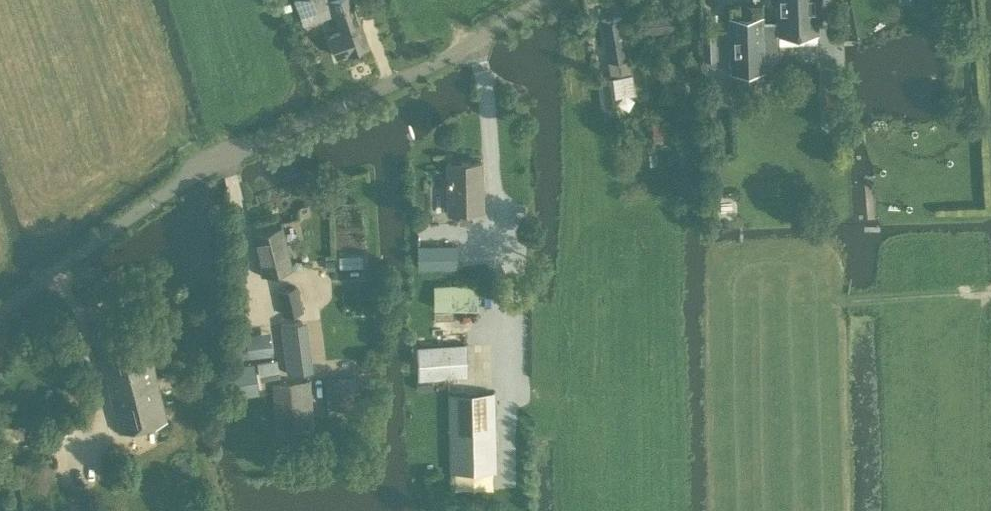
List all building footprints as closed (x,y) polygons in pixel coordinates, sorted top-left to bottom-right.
[(283,2),(285,9),(292,7),(290,0),(283,2)] [(300,14),(332,3),(341,29),(329,34),(330,35),(336,54),(348,50),(368,43),(354,0),(295,0),(300,14)] [(777,19),(761,19),(761,15),(729,16),(731,69),(763,68),(762,28),(778,27),(778,31),(817,30),(816,0),(777,0),(777,19)] [(645,28),(656,27),(656,31),(681,28),(679,12),(654,15),(655,17),(644,18),(645,28)] [(608,59),(611,75),(598,77),(603,113),(617,111),(614,94),(635,91),(632,72),(631,73),(622,16),(602,19),(608,59)] [(701,30),(702,58),(717,58),(716,30),(701,30)] [(733,167),(731,83),(714,83),(716,167),(733,167)] [(671,138),(670,121),(653,122),(654,139),(671,138)] [(447,161),(448,209),(483,208),(482,160),(447,161)] [(683,174),(682,191),(692,191),(692,175),(683,174)] [(262,273),(293,266),(284,223),(253,229),(262,273)] [(421,265),(456,265),(455,244),(420,244),(421,265)] [(477,304),(477,283),(434,285),(435,305),(477,304)] [(285,313),(303,309),(298,285),(280,288),(285,313)] [(309,371),(301,314),(281,317),(289,374),(309,371)] [(119,428),(166,416),(142,320),(95,331),(119,428)] [(247,333),(249,355),(272,353),(270,330),(247,333)] [(421,378),(466,376),(465,341),(419,344),(421,378)] [(279,370),(277,358),(269,359),(229,366),(231,380),(235,379),(238,395),(263,391),(260,374),(279,370)] [(314,428),(310,379),(273,382),(277,431),(314,428)] [(364,380),(327,383),(329,412),(366,409),(364,380)] [(493,391),(451,391),(453,468),(494,467),(493,391)]
